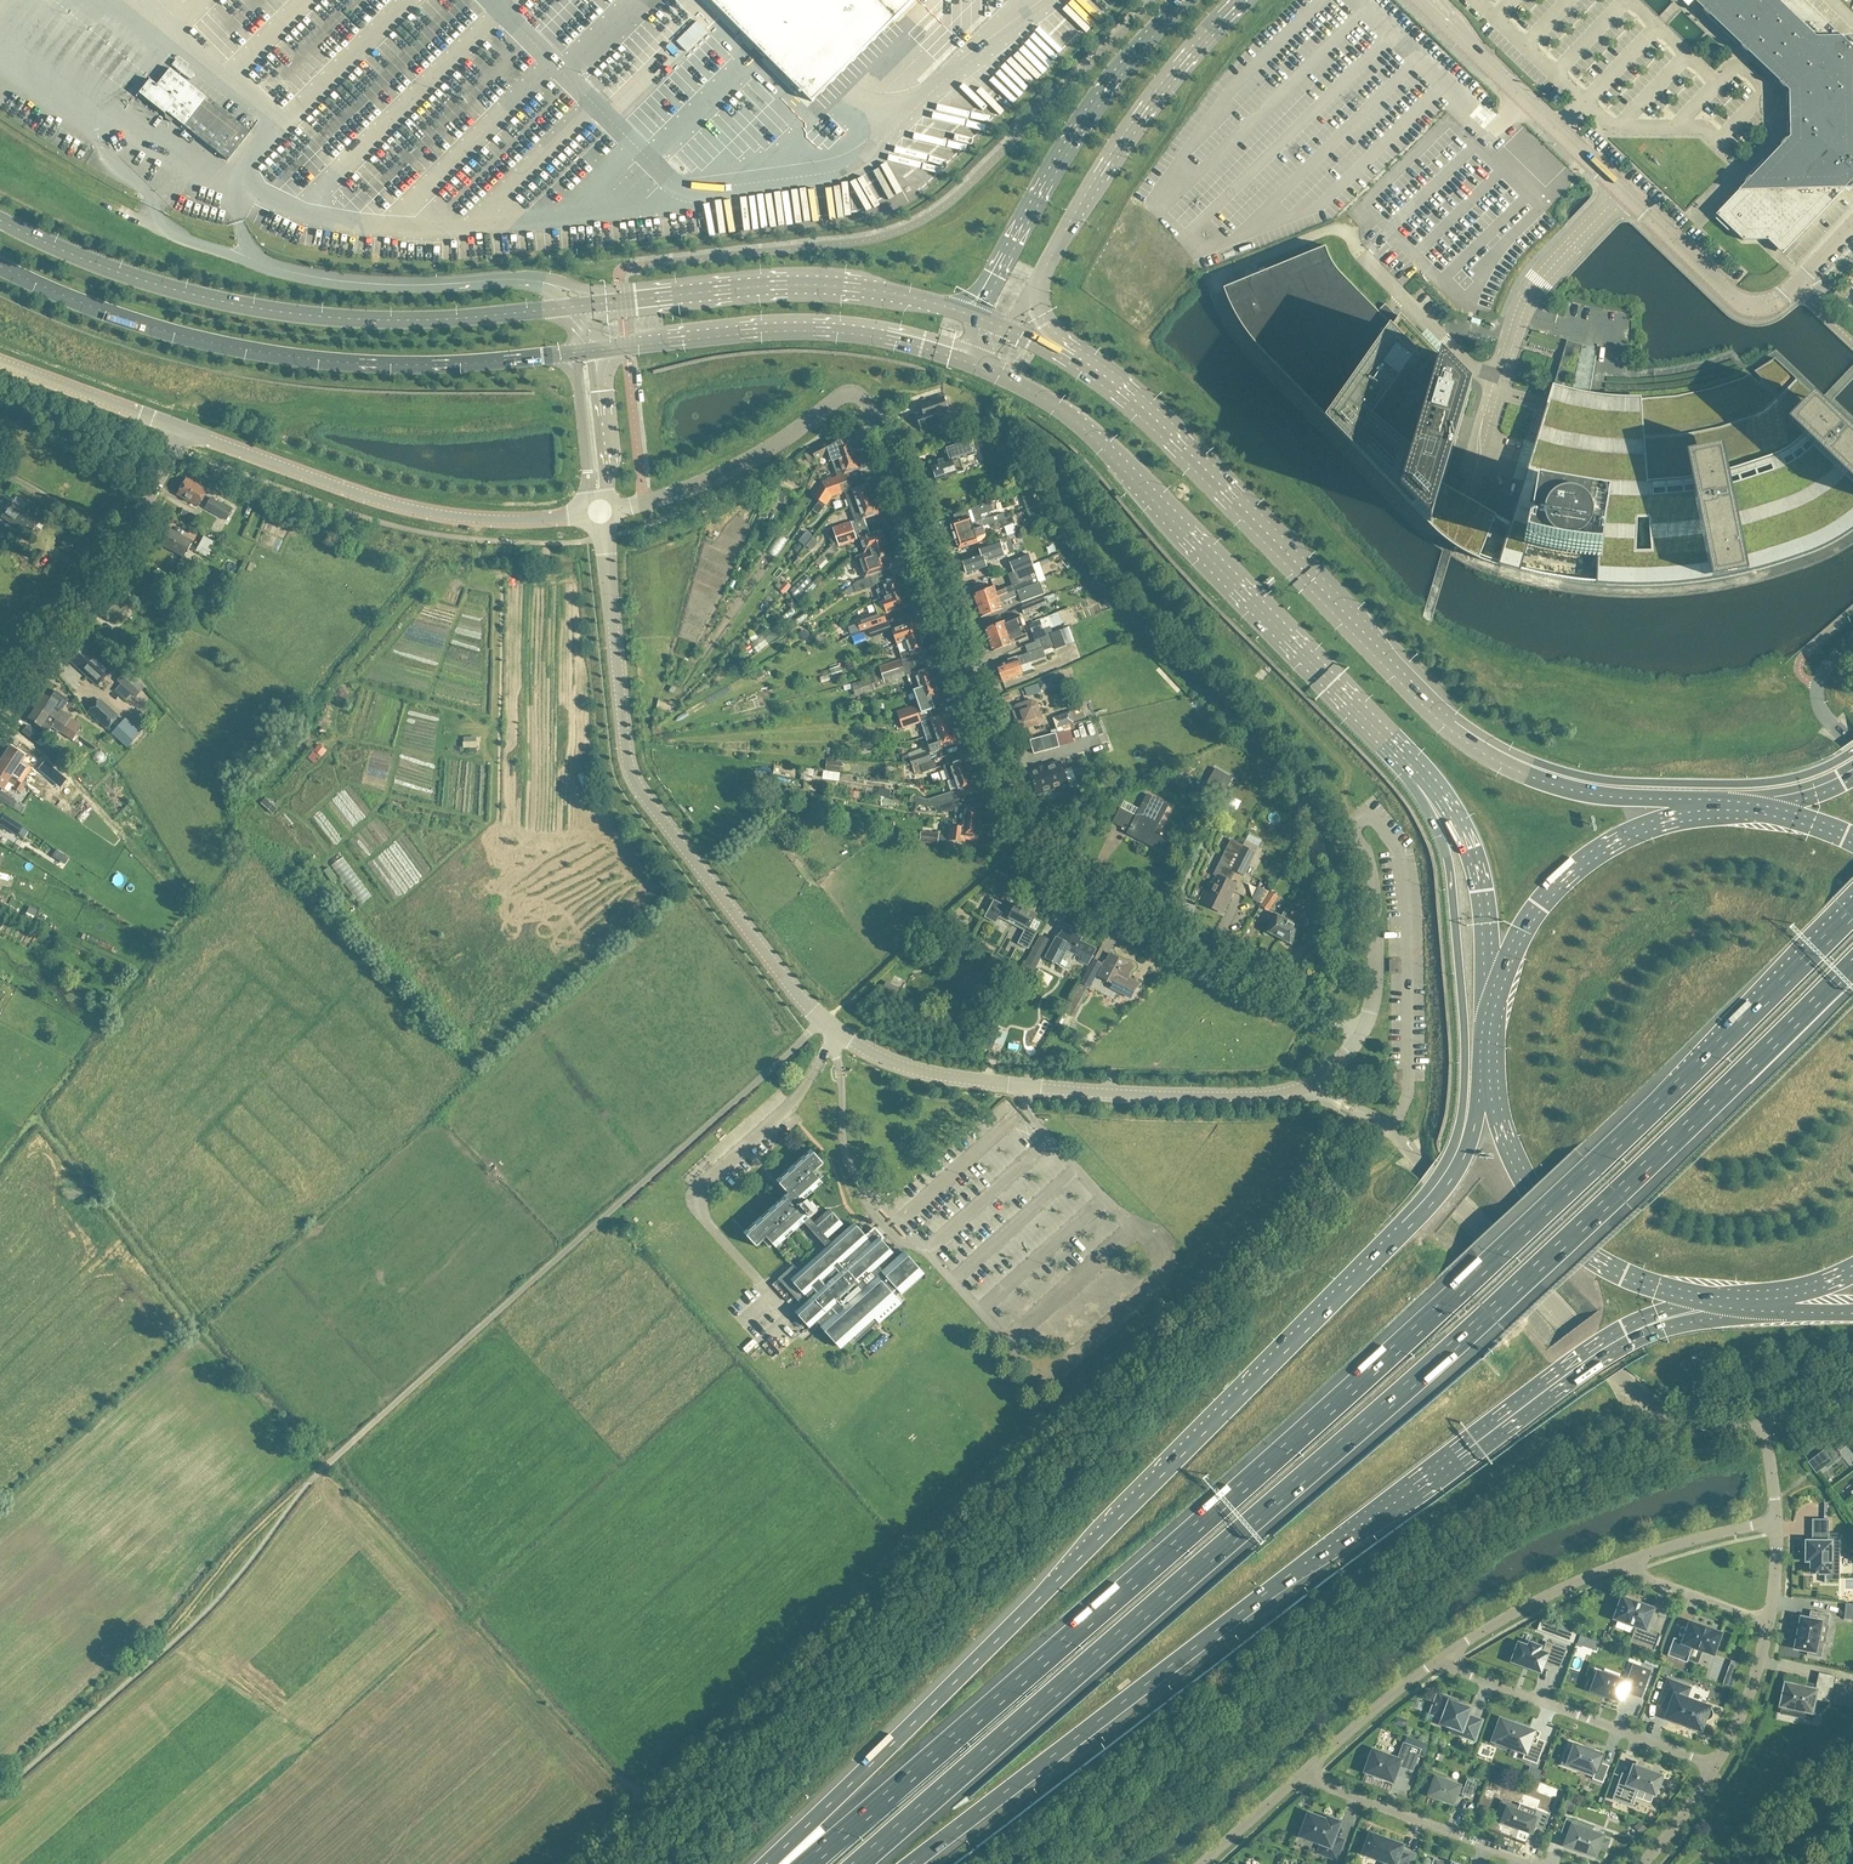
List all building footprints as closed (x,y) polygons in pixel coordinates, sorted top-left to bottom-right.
[(812,102),(826,87),(839,74),(914,0),(711,0),(812,102)] [(1852,179),(1852,48),(1803,0),(1694,0),(1789,90),(1790,136),(1744,185),(1716,214),(1743,240),(1768,239),(1782,253),(1796,239),(1852,179)] [(766,84),(773,69),(763,65),(756,79),(766,84)] [(250,132),(169,68),(156,84),(149,79),(138,92),(146,98),(165,113),(164,113),(167,115),(165,117),(171,122),(174,118),(227,160),(250,132)] [(1326,247),(1223,290),(1225,295),(1226,298),(1228,301),(1230,306),(1233,312),(1236,317),(1239,322),(1242,327),(1246,332),(1249,337),(1253,342),(1257,347),(1261,351),(1265,355),(1270,359),(1430,525),(1436,530),(1442,535),(1448,539),(1454,543),(1460,547),(1466,551),(1473,554),(1479,558),(1486,560),(1493,563),(1500,566),(1501,562),(1501,560),(1511,528),(1441,488),(1471,389),(1401,316),(1399,317),(1385,303),(1377,311),(1341,274),(1338,270),(1335,267),(1333,263),(1331,259),(1329,255),(1327,251),(1326,247)] [(1840,304),(1849,294),(1841,286),(1831,296),(1840,304)] [(1775,358),(1754,371),(1763,380),(1760,384),(1749,374),(1743,378),(1710,389),(1676,395),(1641,398),(1606,397),(1572,391),(1583,344),(1567,339),(1548,402),(1546,409),(1511,528),(1501,560),(1501,562),(1500,566),(1532,574),(1548,577),(1565,580),(1581,582),(1598,584),(1614,585),(1631,585),(1648,585),(1684,583),(1703,581),(1721,578),(1739,574),(1757,570),(1775,565),(1792,560),(1809,553),(1822,548),(1829,545),(1835,541),(1841,538),(1847,534),(1852,530),(1852,432),(1775,358)] [(937,414),(948,410),(944,396),(920,404),(922,412),(916,414),(918,421),(917,422),(919,428),(920,427),(921,429),(940,423),(937,414)] [(855,453),(850,439),(842,441),(840,434),(811,449),(816,459),(829,452),(832,461),(855,453)] [(965,471),(961,458),(976,454),(970,437),(943,446),(947,457),(930,462),(936,480),(965,471)] [(860,468),(855,453),(832,461),(837,476),(822,481),(819,485),(826,490),(839,484),(847,482),(844,474),(860,468)] [(198,506),(207,489),(186,478),(186,477),(176,494),(198,506)] [(850,506),(873,498),(868,483),(853,489),(852,487),(844,490),(847,498),(850,506)] [(832,496),(842,492),(839,484),(826,490),(819,500),(826,505),(832,496)] [(787,491),(776,487),(771,499),(783,503),(787,491)] [(29,535),(45,511),(16,492),(1,516),(29,535)] [(226,520),(232,508),(225,503),(224,505),(210,497),(204,507),(226,520)] [(878,513),(873,498),(850,506),(853,514),(856,522),(864,520),(863,518),(878,513)] [(993,507),(991,501),(969,509),(972,516),(980,513),(992,509),(992,507),(993,507)] [(950,522),(954,535),(1005,518),(1004,512),(982,520),(980,513),(972,516),(969,509),(953,515),(955,521),(950,522)] [(843,511),(832,515),(834,521),(845,518),(843,511)] [(992,528),(1000,528),(1014,523),(1012,516),(1005,518),(954,535),(958,548),(977,541),(975,534),(992,528)] [(842,533),(854,529),(851,521),(827,529),(829,533),(828,534),(832,544),(842,533)] [(183,556),(191,541),(168,529),(160,544),(183,556)] [(857,539),(854,529),(842,533),(832,544),(836,549),(839,546),(857,539)] [(887,544),(881,529),(867,534),(867,533),(859,536),(864,552),(871,550),(871,549),(887,544)] [(802,535),(801,543),(809,544),(809,536),(802,535)] [(991,543),(979,547),(982,553),(962,560),(967,572),(987,566),(985,561),(1013,552),(1011,546),(1015,545),(1012,535),(998,539),(999,540),(991,543)] [(204,558),(210,548),(213,542),(202,536),(194,552),(204,558)] [(776,559),(785,545),(778,540),(768,554),(776,559)] [(823,544),(816,551),(821,555),(828,548),(823,544)] [(888,569),(886,561),(892,559),(887,544),(871,549),(871,550),(864,552),(856,555),(854,558),(858,568),(861,570),(864,578),(870,575),(877,573),(888,569)] [(1029,554),(1009,562),(1014,572),(1033,564),(1029,554)] [(1015,591),(1017,590),(1039,582),(1045,580),(1039,561),(1013,572),(1012,572),(1008,573),(1012,585),(997,591),(995,586),(973,594),(978,606),(1016,591),(1015,591)] [(167,586),(176,591),(185,574),(176,569),(167,586)] [(816,586),(810,580),(805,575),(790,590),(795,595),(793,596),(798,601),(816,586)] [(874,585),(870,575),(864,578),(855,580),(852,581),(853,584),(845,590),(842,593),(843,595),(874,585)] [(903,590),(898,575),(877,583),(878,588),(877,589),(880,598),(903,590)] [(142,606),(159,585),(151,578),(134,599),(142,606)] [(135,596),(118,582),(95,609),(111,622),(135,596)] [(1039,582),(1017,590),(1021,602),(1044,593),(1039,582)] [(908,605),(903,590),(880,598),(883,608),(885,607),(887,613),(908,605)] [(1003,609),(1001,603),(1018,596),(1016,591),(978,606),(982,617),(1003,609)] [(1054,593),(1048,596),(1022,607),(1025,614),(1047,606),(1046,605),(1057,601),(1054,593)] [(792,598),(786,602),(791,608),(797,604),(792,598)] [(1035,642),(1053,633),(1051,628),(1062,623),(1058,612),(1029,623),(1032,633),(1035,642)] [(886,620),(884,613),(856,623),(859,630),(886,620)] [(989,640),(1023,626),(1019,615),(985,629),(989,640)] [(922,635),(916,620),(894,628),(896,634),(903,632),(906,640),(922,635)] [(891,630),(888,622),(869,629),(872,637),(891,630)] [(769,644),(784,632),(776,623),(761,634),(769,644)] [(1028,636),(1026,632),(1023,626),(989,640),(993,652),(1028,636)] [(804,629),(798,633),(802,640),(808,636),(804,629)] [(1062,636),(1060,630),(1053,633),(1035,642),(1025,645),(1031,661),(1045,656),(1044,651),(1055,646),(1056,649),(1066,645),(1062,636)] [(863,631),(856,634),(859,641),(866,638),(863,631)] [(912,655),(927,650),(922,635),(906,640),(906,641),(897,644),(903,660),(912,656),(912,655)] [(759,655),(769,647),(762,638),(752,646),(759,655)] [(97,685),(111,669),(82,643),(68,658),(97,685)] [(1023,674),(1020,665),(1026,663),(1024,655),(1008,660),(1009,662),(998,666),(1003,681),(1023,674)] [(880,667),(883,674),(903,667),(901,660),(880,667)] [(903,667),(883,674),(885,682),(906,675),(903,667)] [(912,690),(935,682),(930,667),(907,675),(909,680),(912,690)] [(754,672),(751,674),(754,678),(756,677),(758,680),(765,676),(761,669),(754,672)] [(125,670),(116,680),(120,684),(130,693),(134,697),(143,687),(125,670)] [(854,694),(882,685),(878,674),(843,686),(845,690),(852,688),(854,694)] [(1040,690),(1062,682),(1059,674),(1037,682),(1040,690)] [(935,708),(932,699),(940,697),(935,682),(912,690),(917,705),(916,705),(915,704),(897,710),(900,720),(919,713),(935,708)] [(120,684),(115,689),(125,698),(130,693),(120,684)] [(45,695),(36,707),(49,715),(75,734),(81,725),(70,718),(71,716),(55,706),(57,703),(45,695)] [(88,711),(106,729),(119,715),(100,698),(88,711)] [(1040,715),(1037,705),(1028,701),(1019,704),(1014,713),(1018,723),(1027,727),(1036,724),(1040,715)] [(659,703),(657,710),(672,714),(674,707),(659,703)] [(49,715),(36,707),(28,719),(41,727),(46,720),(53,724),(52,726),(71,740),(75,734),(49,715)] [(1082,708),(1070,712),(1073,722),(1085,717),(1082,708)] [(1073,722),(1070,712),(1053,718),(1056,728),(1073,722)] [(913,724),(922,721),(919,713),(900,720),(903,728),(913,724)] [(933,717),(922,721),(927,736),(931,735),(936,733),(951,728),(946,713),(933,717)] [(28,724),(22,732),(38,744),(44,737),(28,724)] [(956,742),(951,728),(936,733),(931,735),(927,736),(926,737),(932,753),(942,749),(941,748),(956,742)] [(1059,746),(1055,733),(1030,740),(1034,753),(1059,746)] [(318,743),(313,750),(320,755),(325,749),(318,743)] [(0,761),(0,770),(11,777),(20,783),(31,768),(21,761),(24,756),(10,746),(4,755),(0,761)] [(931,760),(928,751),(909,757),(908,754),(903,756),(904,766),(910,765),(910,764),(912,763),(912,764),(917,762),(918,765),(931,760)] [(970,773),(965,758),(949,763),(949,764),(944,765),(948,780),(970,773)] [(938,768),(935,759),(920,765),(923,773),(938,768)] [(826,770),(841,771),(841,761),(826,760),(826,770)] [(1070,784),(1061,760),(1028,771),(1037,796),(1070,784)] [(48,787),(57,772),(42,763),(33,778),(48,787)] [(811,781),(835,787),(835,784),(838,785),(839,782),(830,780),(831,779),(827,778),(827,779),(821,778),(821,779),(812,777),(813,770),(806,768),(803,781),(811,782),(811,781)] [(3,789),(8,783),(14,787),(13,788),(20,792),(24,786),(20,783),(11,777),(0,770),(0,787),(3,789)] [(583,772),(578,774),(585,792),(590,790),(583,772)] [(975,788),(970,773),(948,780),(949,781),(947,781),(951,792),(928,799),(915,796),(911,795),(909,802),(930,806),(934,808),(939,806),(956,800),(955,795),(975,788)] [(1180,792),(1193,797),(1197,789),(1184,783),(1180,792)] [(879,787),(878,795),(890,797),(891,789),(879,787)] [(0,790),(0,791),(0,799),(12,807),(16,801),(0,790)] [(849,792),(847,798),(858,801),(860,795),(849,792)] [(1154,832),(1162,814),(1167,803),(1147,793),(1127,833),(1164,851),(1170,839),(1154,832)] [(265,798),(261,803),(272,813),(277,809),(265,798)] [(882,805),(894,807),(895,799),(883,798),(882,805)] [(955,813),(955,820),(963,820),(979,822),(981,807),(965,805),(958,807),(956,800),(939,806),(941,812),(955,809),(955,813)] [(926,816),(928,808),(918,806),(916,813),(926,816)] [(1122,827),(1128,813),(1120,809),(1113,823),(1122,827)] [(4,814),(0,820),(0,825),(17,836),(23,826),(4,814)] [(963,820),(955,820),(953,819),(952,825),(949,825),(948,840),(965,842),(966,840),(977,841),(977,838),(979,822),(963,820)] [(930,830),(930,832),(922,831),(920,842),(937,844),(939,834),(939,833),(937,833),(937,831),(930,830)] [(1215,876),(1202,903),(1223,913),(1237,884),(1229,881),(1235,870),(1231,868),(1242,845),(1230,839),(1213,875),(1215,876)] [(1245,839),(1242,845),(1255,852),(1258,846),(1245,839)] [(1242,845),(1231,868),(1235,870),(1244,875),(1255,852),(1242,845)] [(8,885),(10,879),(0,875),(0,882),(8,885)] [(1260,886),(1253,899),(1262,904),(1269,891),(1260,886)] [(1268,910),(1278,896),(1272,892),(1261,906),(1268,910)] [(1036,917),(1037,915),(1016,903),(1012,909),(994,899),(985,917),(996,923),(999,916),(1024,930),(1017,943),(1028,949),(1043,921),(1036,917)] [(1279,938),(1296,904),(1290,901),(1285,910),(1284,909),(1281,917),(1275,914),(1266,932),(1279,938)] [(1319,923),(1327,907),(1318,902),(1310,919),(1319,923)] [(0,908),(0,910),(13,915),(15,909),(2,904),(0,908)] [(1279,938),(1291,945),(1300,927),(1295,924),(1299,916),(1297,916),(1302,907),(1296,904),(1279,938)] [(26,914),(23,920),(32,924),(35,918),(26,914)] [(1086,946),(1078,941),(1080,938),(1063,928),(1058,938),(1056,937),(1045,957),(1058,964),(1066,949),(1072,953),(1072,952),(1080,956),(1079,960),(1085,963),(1083,968),(1084,968),(1094,948),(1087,944),(1086,946)] [(1034,964),(1040,953),(1032,949),(1026,960),(1034,964)] [(1103,967),(1098,976),(1112,984),(1110,988),(1131,999),(1139,983),(1127,976),(1132,967),(1126,964),(1126,962),(1110,954),(1106,960),(1104,959),(1101,966),(1103,967)] [(996,983),(1003,970),(1004,968),(995,963),(987,978),(996,983)] [(1079,1005),(1095,974),(1087,970),(1071,1000),(1065,1012),(1073,1017),(1079,1005)] [(896,998),(900,992),(888,983),(884,989),(896,998)] [(1016,983),(1011,990),(1015,993),(1020,986),(1016,983)] [(893,1253),(881,1239),(883,1238),(875,1229),(868,1235),(866,1237),(864,1234),(854,1223),(839,1237),(834,1232),(843,1224),(831,1211),(829,1209),(814,1223),(809,1217),(810,1217),(818,1211),(808,1200),(804,1203),(803,1201),(823,1183),(814,1173),(824,1164),(811,1149),(777,1180),(788,1193),(744,1232),(757,1247),(767,1238),(776,1248),(805,1223),(827,1248),(799,1272),(794,1267),(793,1268),(792,1267),(779,1279),(803,1306),(796,1312),(810,1327),(815,1323),(820,1329),(822,1328),(841,1348),(855,1336),(859,1340),(878,1322),(879,1323),(901,1303),(896,1297),(901,1292),(902,1294),(924,1274),(905,1252),(891,1264),(886,1259),(893,1253)] [(1831,1320),(1831,1313),(1791,1315),(1792,1322),(1831,1320)] [(746,1355),(757,1345),(753,1341),(742,1351),(746,1355)] [(1823,1450),(1818,1454),(1826,1465),(1831,1461),(1823,1450)] [(1833,1465),(1820,1474),(1826,1484),(1840,1475),(1833,1465)] [(1828,1533),(1829,1519),(1812,1519),(1812,1541),(1808,1541),(1808,1550),(1807,1550),(1807,1560),(1812,1560),(1811,1572),(1815,1572),(1815,1574),(1818,1574),(1818,1573),(1824,1573),(1824,1582),(1826,1582),(1826,1578),(1838,1578),(1838,1563),(1834,1563),(1834,1541),(1828,1541),(1828,1533)] [(1646,1627),(1654,1607),(1644,1603),(1644,1605),(1632,1601),(1633,1599),(1623,1596),(1615,1618),(1636,1625),(1630,1642),(1654,1650),(1661,1632),(1646,1627)] [(1844,1618),(1852,1619),(1852,1603),(1846,1602),(1844,1618)] [(1817,1643),(1820,1623),(1828,1624),(1830,1614),(1810,1610),(1809,1619),(1802,1618),(1799,1629),(1800,1630),(1799,1636),(1798,1635),(1796,1647),(1808,1650),(1807,1654),(1821,1657),(1824,1644),(1817,1643)] [(1578,1634),(1542,1621),(1539,1629),(1576,1642),(1578,1634)] [(1714,1653),(1720,1634),(1721,1633),(1720,1633),(1691,1623),(1690,1622),(1690,1623),(1684,1641),(1674,1637),(1667,1655),(1687,1662),(1693,1646),(1712,1653),(1713,1654),(1714,1653)] [(1600,1642),(1580,1635),(1577,1643),(1597,1650),(1600,1642)] [(1559,1667),(1566,1649),(1553,1644),(1544,1648),(1543,1652),(1538,1651),(1540,1647),(1530,1643),(1529,1647),(1520,1644),(1520,1643),(1519,1643),(1519,1644),(1518,1646),(1513,1645),(1509,1656),(1514,1657),(1513,1660),(1513,1661),(1523,1664),(1523,1665),(1524,1666),(1524,1665),(1529,1666),(1529,1667),(1530,1668),(1530,1667),(1540,1670),(1540,1671),(1541,1670),(1540,1670),(1544,1662),(1559,1667)] [(1632,1684),(1618,1679),(1619,1676),(1609,1672),(1608,1676),(1599,1672),(1592,1690),(1603,1693),(1602,1694),(1609,1696),(1610,1696),(1620,1700),(1623,1691),(1641,1697),(1651,1670),(1639,1666),(1632,1684)] [(1810,1719),(1814,1699),(1830,1702),(1836,1676),(1819,1672),(1815,1690),(1786,1683),(1781,1705),(1800,1709),(1799,1716),(1807,1718),(1810,1719)] [(1725,1678),(1723,1683),(1732,1687),(1734,1681),(1725,1678)] [(1701,1729),(1704,1720),(1706,1720),(1708,1720),(1709,1720),(1710,1719),(1711,1719),(1711,1718),(1712,1718),(1713,1717),(1713,1716),(1713,1715),(1713,1714),(1713,1713),(1713,1712),(1713,1711),(1713,1710),(1712,1709),(1711,1708),(1710,1707),(1685,1698),(1689,1688),(1671,1681),(1668,1688),(1666,1687),(1661,1701),(1671,1705),(1667,1717),(1680,1722),(1679,1723),(1680,1723),(1681,1720),(1688,1722),(1686,1725),(1687,1726),(1688,1725),(1701,1729)] [(1451,1699),(1438,1694),(1431,1713),(1444,1718),(1442,1723),(1450,1726),(1448,1730),(1474,1739),(1481,1720),(1468,1715),(1470,1708),(1451,1701),(1451,1699)] [(1537,1764),(1545,1741),(1532,1736),(1533,1732),(1524,1729),(1525,1726),(1517,1723),(1516,1725),(1501,1720),(1495,1736),(1494,1740),(1525,1751),(1523,1758),(1537,1764)] [(1393,1781),(1399,1766),(1413,1771),(1421,1748),(1403,1742),(1397,1759),(1373,1750),(1366,1771),(1393,1781)] [(1600,1762),(1602,1755),(1593,1752),(1594,1751),(1584,1748),(1575,1745),(1573,1752),(1568,1750),(1563,1764),(1579,1770),(1581,1765),(1591,1769),(1589,1773),(1594,1775),(1592,1778),(1603,1782),(1609,1765),(1600,1762)] [(1660,1787),(1663,1779),(1661,1778),(1661,1776),(1659,1775),(1660,1773),(1652,1770),(1651,1772),(1634,1766),(1630,1779),(1621,1776),(1612,1799),(1632,1806),(1639,1788),(1655,1793),(1658,1786),(1660,1787)] [(1457,1782),(1437,1775),(1430,1794),(1453,1802),(1457,1792),(1462,1793),(1462,1794),(1470,1797),(1476,1782),(1467,1778),(1464,1788),(1459,1786),(1459,1785),(1456,1784),(1457,1782)] [(1553,1789),(1550,1796),(1558,1799),(1561,1792),(1553,1789)] [(1566,1799),(1563,1808),(1572,1812),(1575,1803),(1566,1799)] [(1502,1802),(1499,1812),(1506,1814),(1503,1821),(1530,1831),(1533,1824),(1533,1823),(1538,1825),(1538,1826),(1544,1828),(1545,1829),(1546,1828),(1545,1828),(1550,1814),(1536,1809),(1520,1803),(1518,1808),(1502,1802)] [(1334,1837),(1340,1822),(1329,1818),(1327,1820),(1309,1814),(1307,1819),(1304,1818),(1300,1829),(1303,1830),(1301,1835),(1322,1843),(1321,1847),(1329,1850),(1327,1855),(1336,1858),(1343,1840),(1334,1837)] [(1608,1840),(1602,1838),(1603,1835),(1581,1827),(1582,1823),(1567,1817),(1561,1832),(1569,1835),(1566,1844),(1578,1849),(1578,1850),(1579,1849),(1582,1850),(1582,1851),(1583,1851),(1595,1855),(1598,1847),(1605,1849),(1608,1840)] [(1639,1821),(1634,1827),(1641,1834),(1647,1828),(1639,1821)] [(1263,1832),(1257,1838),(1262,1844),(1266,1840),(1267,1836),(1263,1832)] [(1400,1853),(1403,1845),(1390,1840),(1390,1839),(1389,1839),(1389,1840),(1385,1839),(1386,1838),(1385,1838),(1371,1833),(1363,1853),(1385,1861),(1384,1863),(1405,1863),(1408,1856),(1400,1853)]
